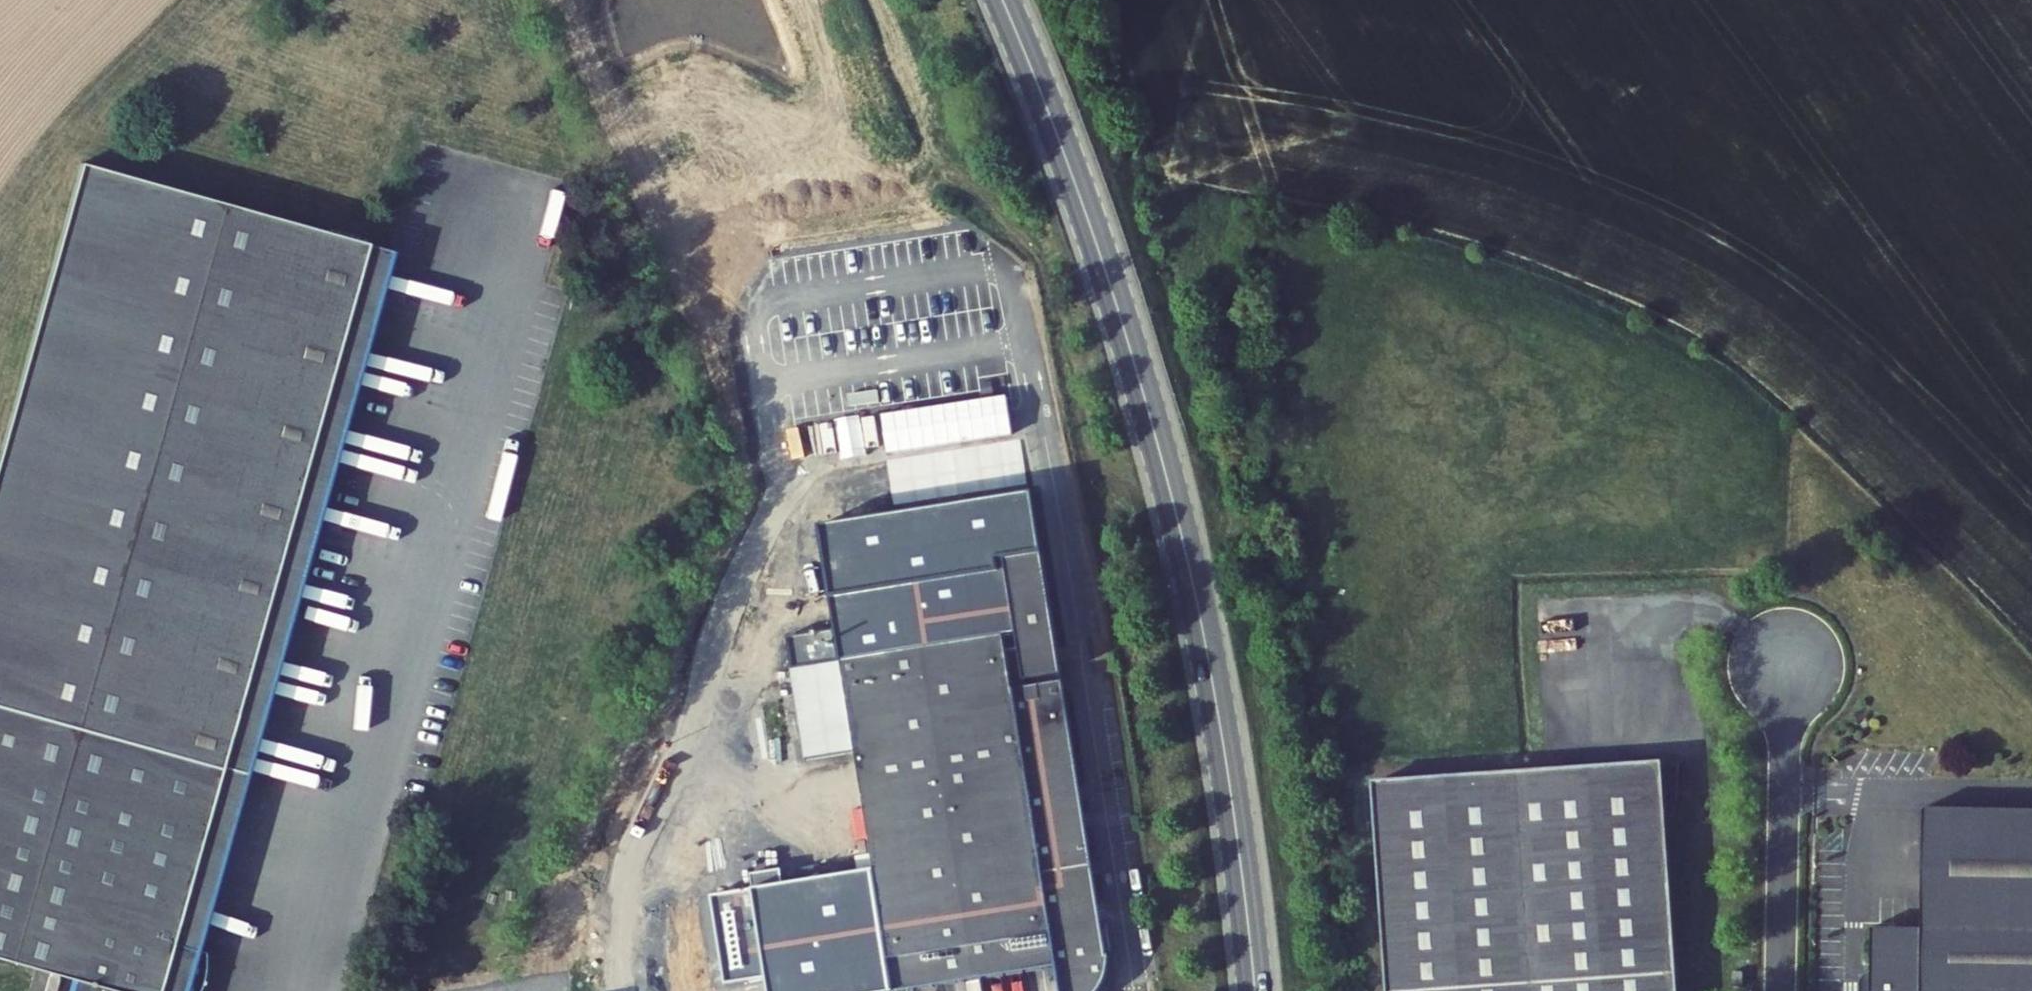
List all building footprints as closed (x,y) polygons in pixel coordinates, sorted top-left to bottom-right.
[(245,766),(391,244),(79,157),(0,442),(0,956),(74,977),(70,990),(196,990),(199,984),(202,975),(204,965),(205,954),(205,944),(172,935),(221,759),(245,766)] [(784,990),(849,990),(1073,956),(1078,990),(1098,990),(1100,990),(1105,986),(1109,981),(1111,978),(1115,972),(1118,966),(1120,960),(1122,953),(1123,948),(1120,949),(1049,483),(839,515),(854,618),(804,625),(809,657),(784,660),(789,692),(811,689),(863,682),(872,741),(888,844),(872,846),(874,862),(725,885),(739,974),(781,968),(784,990)] [(811,689),(820,750),(872,741),(863,682),(811,689)] [(1689,744),(1380,768),(1397,990),(1685,990),(1668,777),(1683,775),(1689,744)] [(1926,809),(1924,929),(1873,928),(1872,973),(1866,978),(1862,985),(1862,990),(2031,990),(2031,811),(1926,809)] [(1743,970),(1733,970),(1733,986),(1743,986),(1743,970)]
